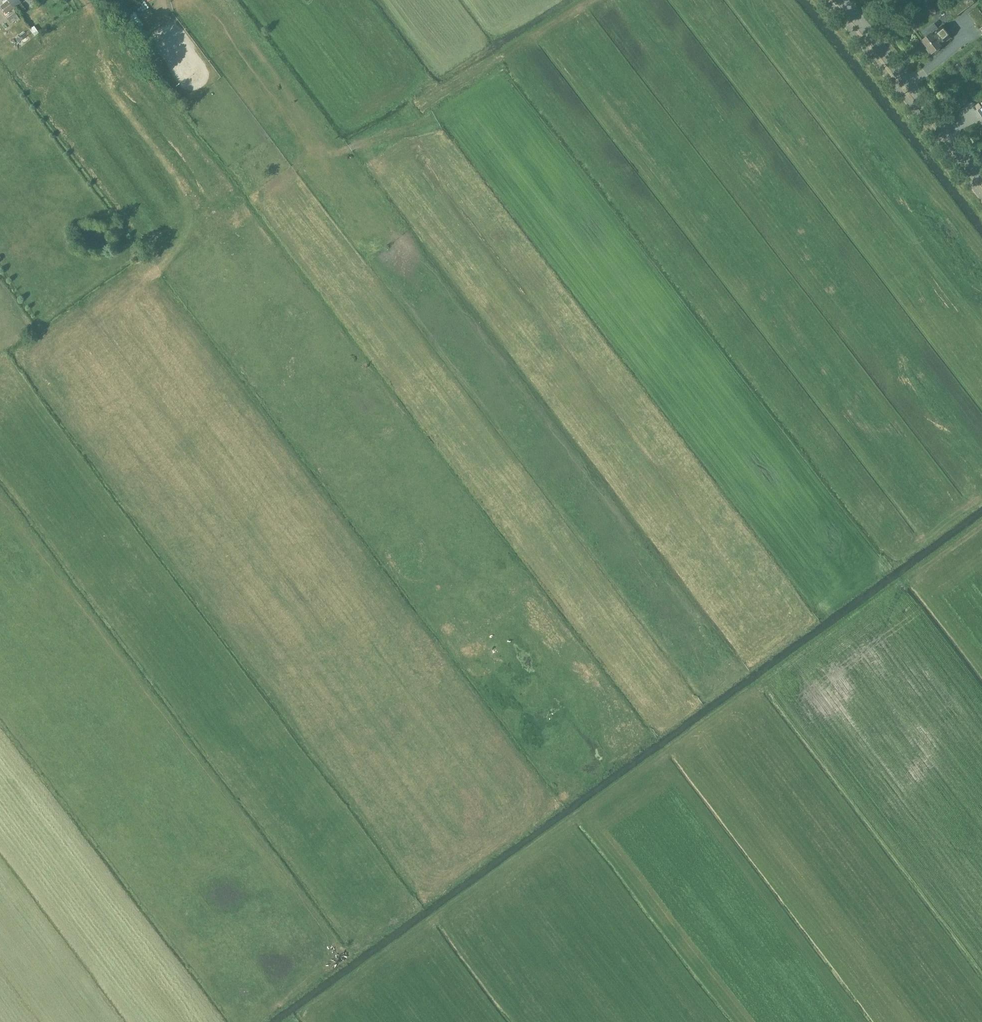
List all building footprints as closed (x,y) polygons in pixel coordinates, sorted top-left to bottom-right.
[(7,1),(0,6),(6,14),(14,8),(8,0),(7,0),(7,1)] [(14,8),(21,3),(18,0),(8,0),(14,8)] [(953,6),(959,13),(966,8),(973,3),(974,4),(974,3),(972,0),(960,0),(953,6)] [(17,8),(21,13),(26,10),(22,5),(17,8)] [(15,13),(7,18),(11,24),(19,18),(15,13)] [(923,33),(926,38),(922,41),(932,54),(941,47),(941,46),(951,39),(942,27),(937,30),(934,25),(923,33)] [(30,29),(35,36),(39,33),(34,26),(30,29)] [(26,32),(16,35),(19,43),(29,40),(26,32)]
